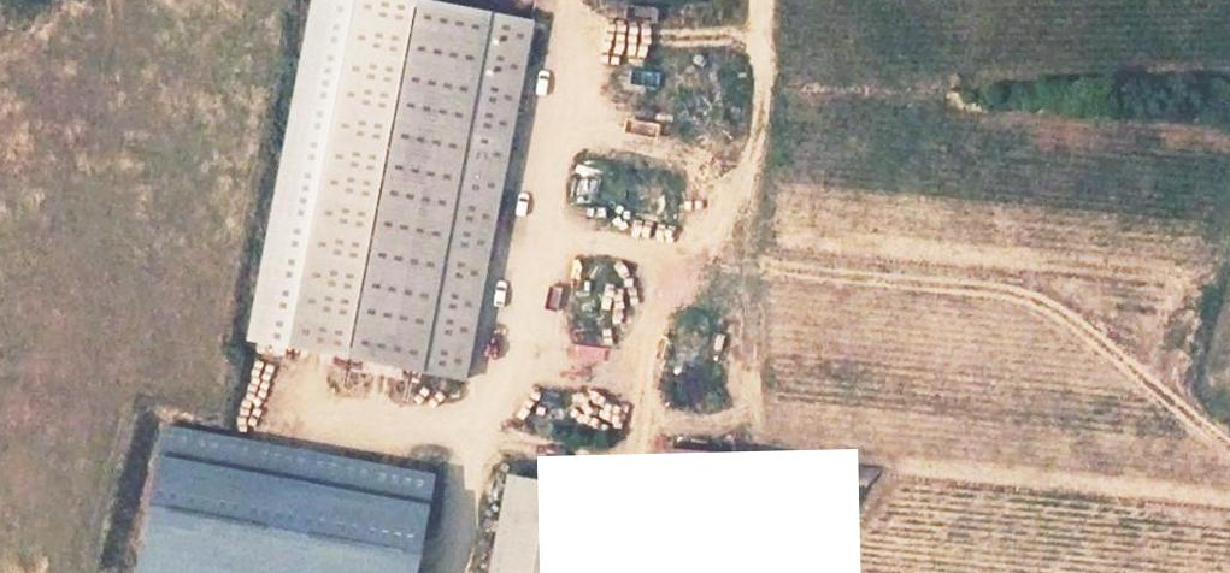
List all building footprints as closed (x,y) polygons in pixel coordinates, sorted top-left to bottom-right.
[(408,0),(309,0),(246,340),(462,380),(528,22),(408,0)] [(620,20),(655,20),(655,5),(620,5),(620,20)] [(429,479),(162,435),(139,572),(413,572),(429,479)] [(664,445),(657,540),(761,547),(763,528),(742,527),(748,451),(664,445)] [(506,477),(489,572),(571,572),(585,491),(506,477)] [(585,491),(571,572),(596,572),(609,494),(585,491)]
